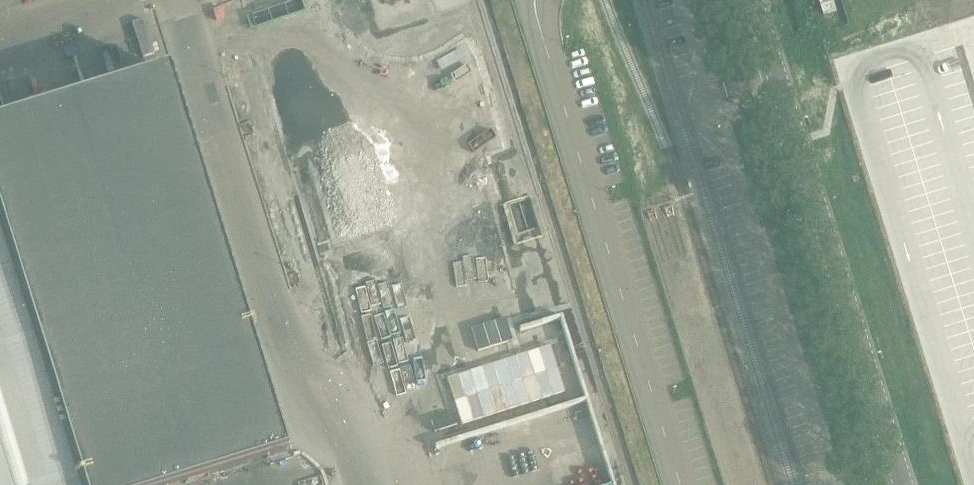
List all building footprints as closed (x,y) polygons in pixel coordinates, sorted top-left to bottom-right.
[(824,15),(837,11),(834,0),(819,0),(824,15)] [(2,239),(35,345),(62,336),(75,378),(48,387),(78,484),(180,484),(288,452),(170,68),(0,121),(0,232),(2,239)] [(48,387),(75,378),(62,336),(35,345),(2,239),(0,232),(0,484),(78,484),(48,387)]
